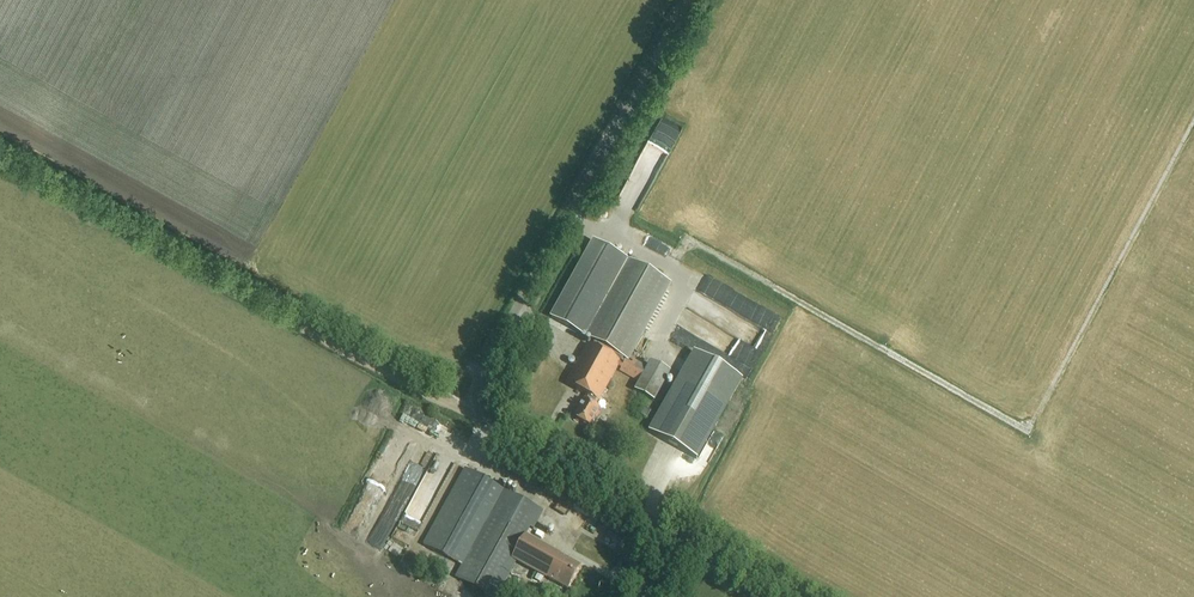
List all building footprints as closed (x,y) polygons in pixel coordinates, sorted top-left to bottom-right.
[(644,154),(665,164),(683,126),(663,116),(644,154)] [(549,314),(628,357),(669,282),(590,239),(549,314)] [(598,410),(595,408),(617,368),(620,370),(619,373),(638,384),(635,391),(654,402),(670,374),(650,363),(647,368),(628,357),(623,366),(587,345),(566,383),(568,383),(567,384),(588,397),(584,402),(583,402),(574,419),(589,427),(598,410)] [(693,353),(681,374),(681,373),(647,432),(697,460),(730,401),(742,380),(693,353)] [(645,421),(649,414),(653,407),(646,403),(643,411),(645,412),(641,418),(645,421)] [(461,567),(456,577),(476,589),(476,590),(489,596),(497,596),(516,562),(538,574),(544,578),(567,591),(580,568),(524,537),(529,527),(534,530),(543,512),(504,491),(464,470),(423,546),(461,567)] [(541,583),(544,578),(538,574),(535,579),(541,583)]
